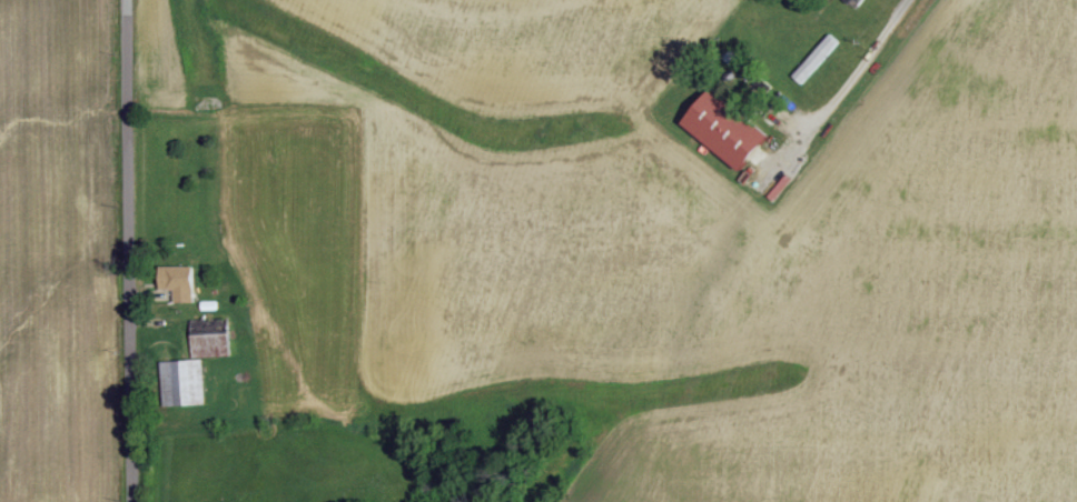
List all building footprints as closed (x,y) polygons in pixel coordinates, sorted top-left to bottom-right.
[(841,43),(833,35),(806,66),(814,73),(841,43)] [(745,172),(773,136),(714,90),(686,126),(745,172)] [(163,291),(177,291),(177,304),(197,304),(197,267),(163,267),(163,291)] [(209,406),(207,361),(164,363),(166,408),(209,406)]
